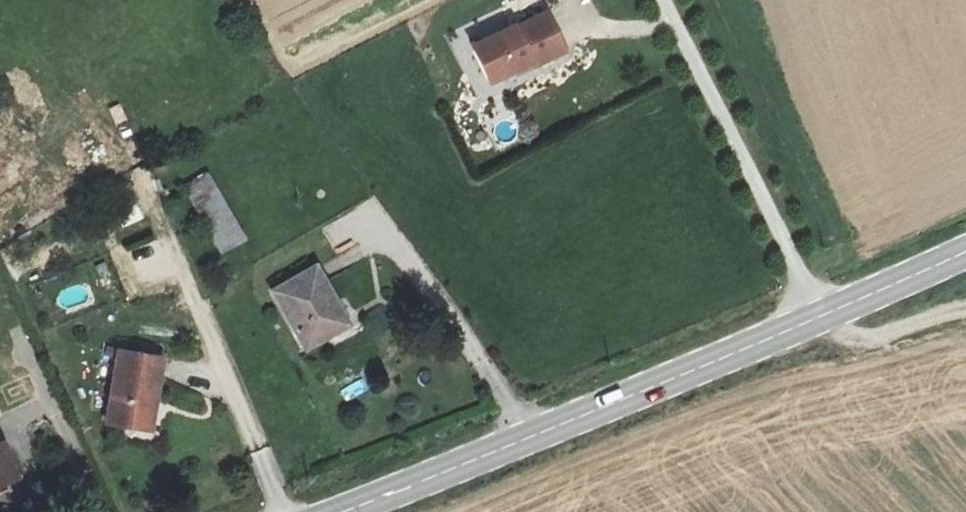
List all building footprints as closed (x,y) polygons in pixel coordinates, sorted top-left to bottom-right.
[(517,26),(474,46),(492,82),(534,61),(536,66),(568,51),(549,13),(518,28),(517,26)] [(205,174),(184,186),(222,251),(243,239),(205,174)] [(127,187),(108,194),(121,225),(138,217),(127,187)] [(319,264),(271,290),(305,354),(353,328),(319,264)] [(109,424),(154,431),(164,359),(119,353),(109,424)] [(0,445),(0,488),(22,479),(7,442),(0,445)]
